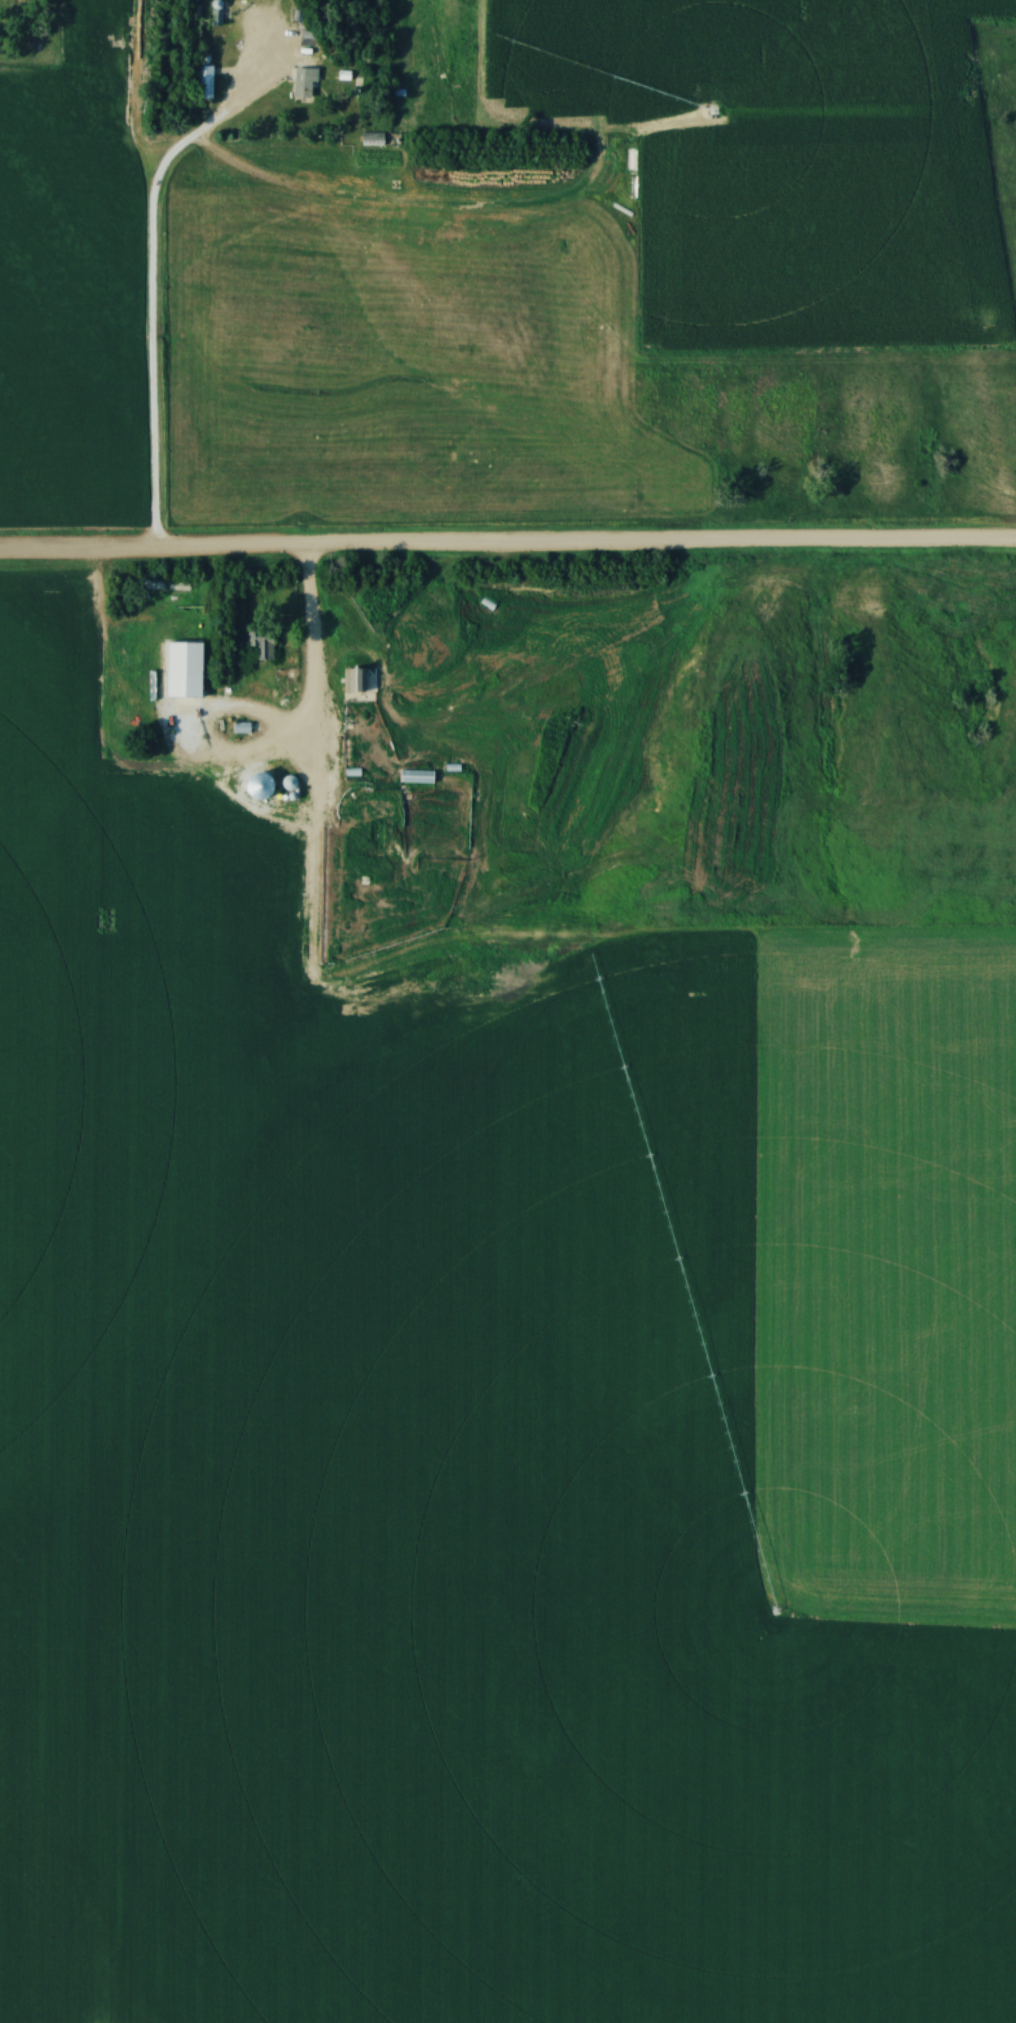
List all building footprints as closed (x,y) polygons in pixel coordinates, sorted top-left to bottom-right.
[(299,46),(316,46),(316,30),(299,30),(299,46)] [(199,66),(198,98),(212,99),(212,66),(199,66)] [(317,82),(317,69),(293,69),(293,99),(312,99),(312,82),(317,82)] [(382,133),(362,133),(362,146),(382,146),(382,133)] [(247,646),(256,646),(256,661),(273,661),(273,629),(247,629),(247,646)] [(344,667),(344,692),(360,692),(360,667),(344,667)] [(208,697),(208,680),(199,680),(199,697),(208,697)] [(400,784),(433,784),(433,771),(400,771),(400,784)] [(276,797),(276,777),(252,777),(252,797),(276,797)]
